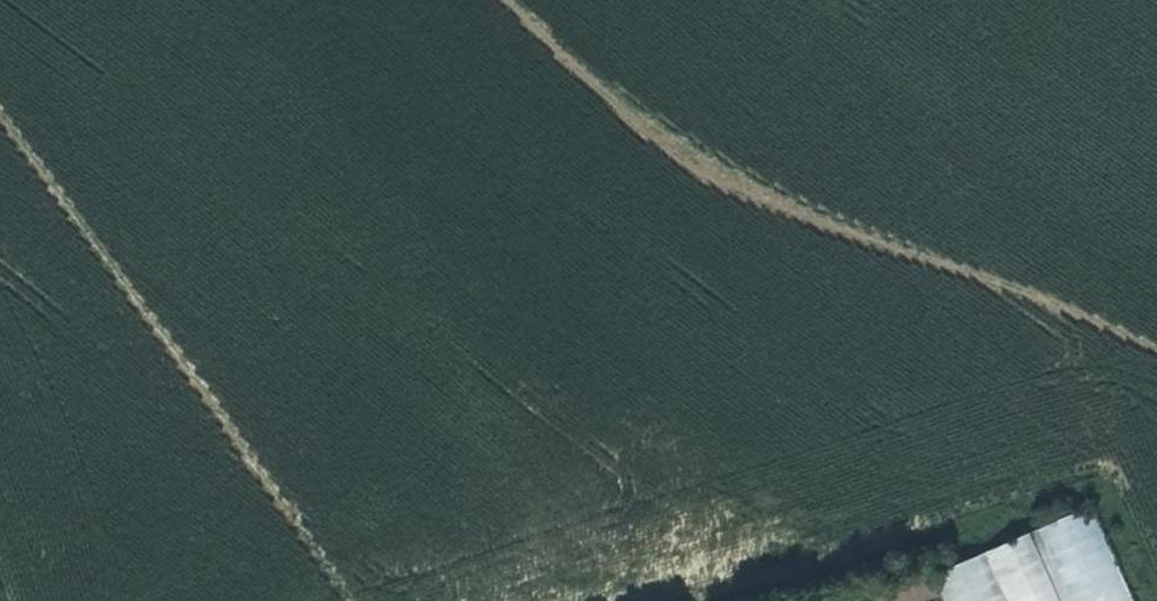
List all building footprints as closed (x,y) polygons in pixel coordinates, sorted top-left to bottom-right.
[(931,576),(942,600),(1131,600),(1088,506),(931,576)]
